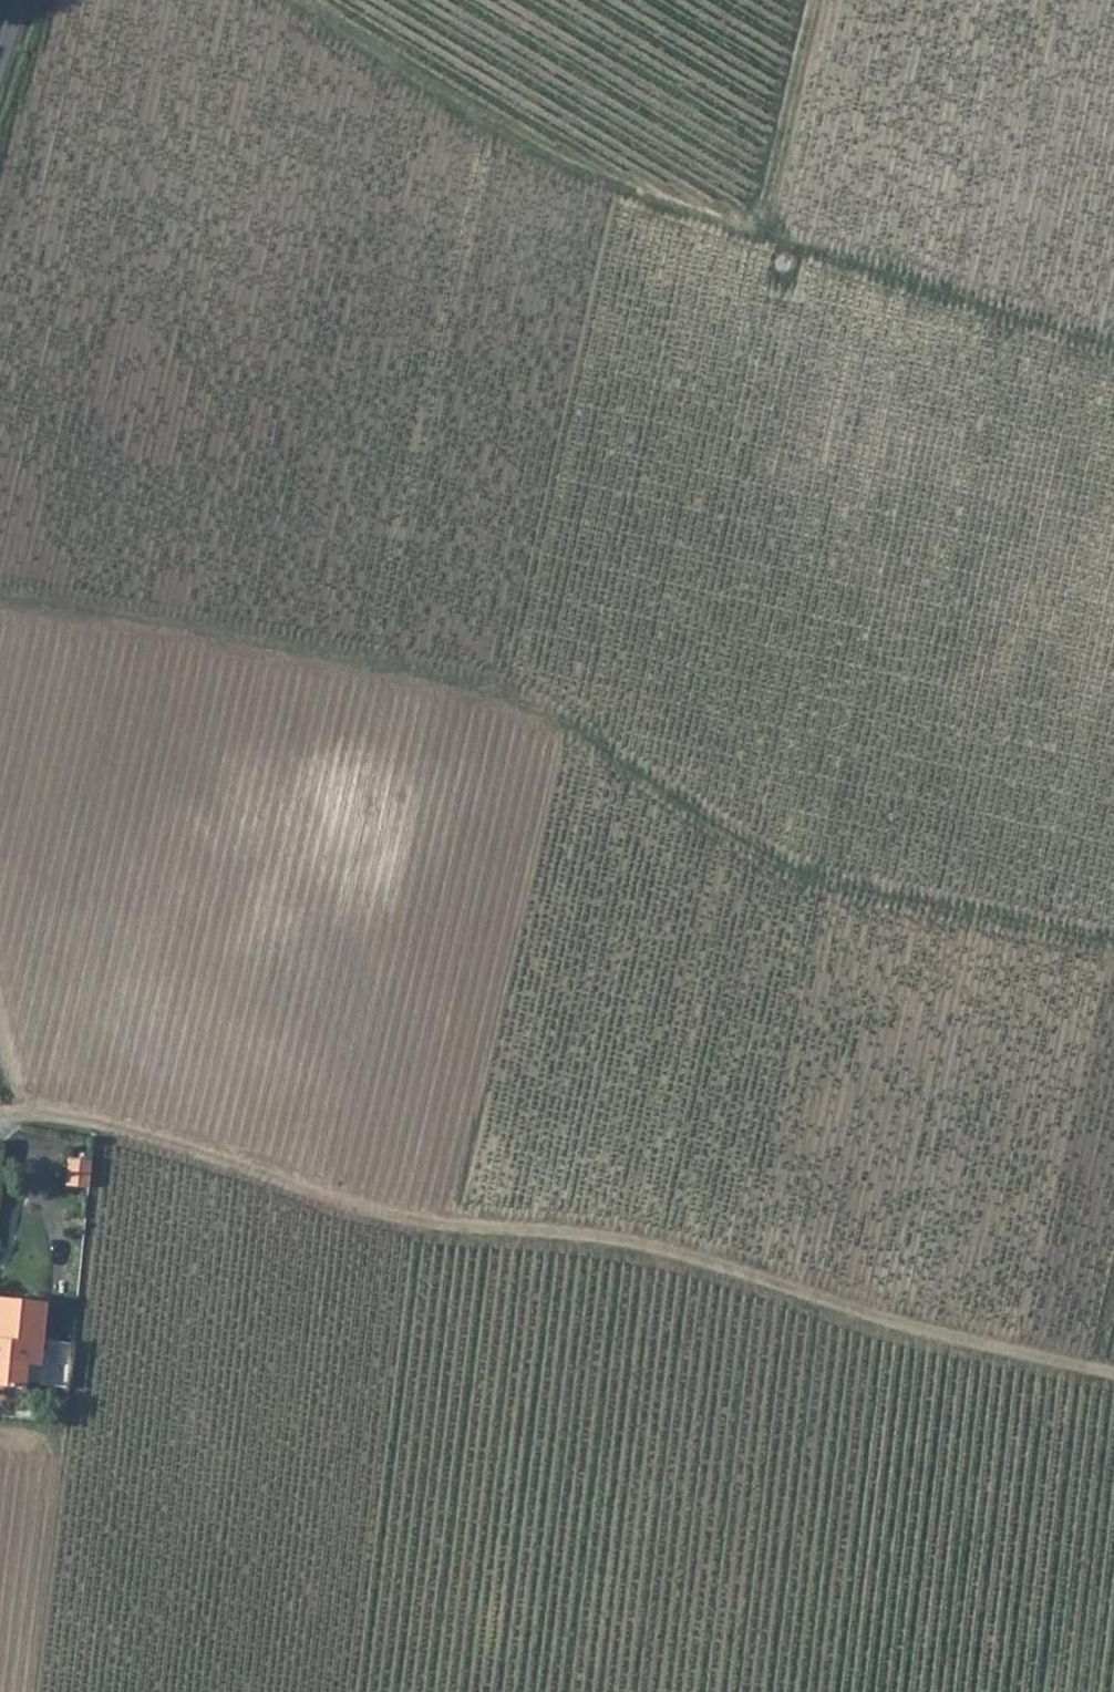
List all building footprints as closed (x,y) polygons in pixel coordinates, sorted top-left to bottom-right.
[(790,277),(796,257),(779,252),(772,271),(790,277)] [(73,1159),(71,1186),(93,1188),(95,1161),(73,1159)] [(69,1389),(74,1345),(44,1341),(48,1304),(0,1298),(0,1388),(27,1391),(28,1384),(69,1389)]
